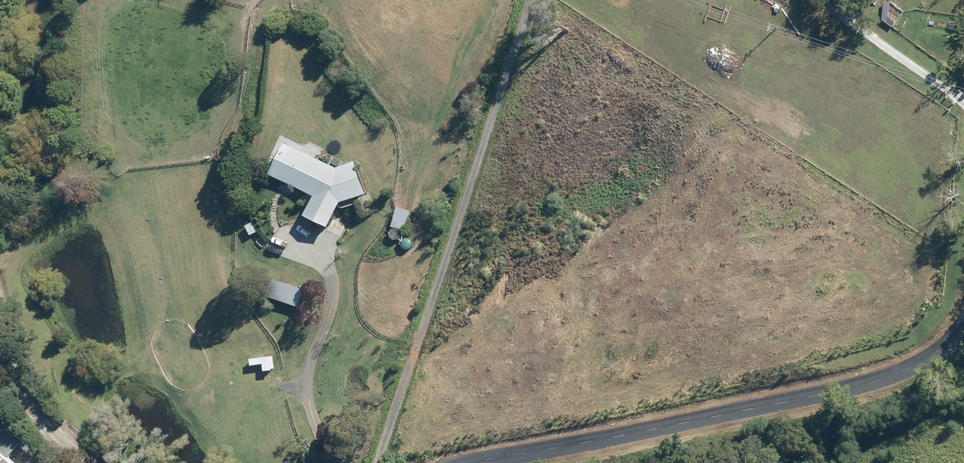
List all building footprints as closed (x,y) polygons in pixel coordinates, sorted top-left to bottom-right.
[(891,28),(903,14),(886,0),(878,0),(869,11),(891,28)] [(288,145),(274,175),(322,198),(314,217),(338,228),(349,203),(372,195),(360,163),(341,169),(288,145)] [(401,207),(395,226),(409,230),(415,212),(401,207)] [(279,269),(288,272),(291,264),(281,261),(279,269)] [(275,279),(269,296),(304,308),(310,291),(275,279)] [(29,440),(26,443),(4,425),(0,429),(0,462),(57,462),(29,440)]
